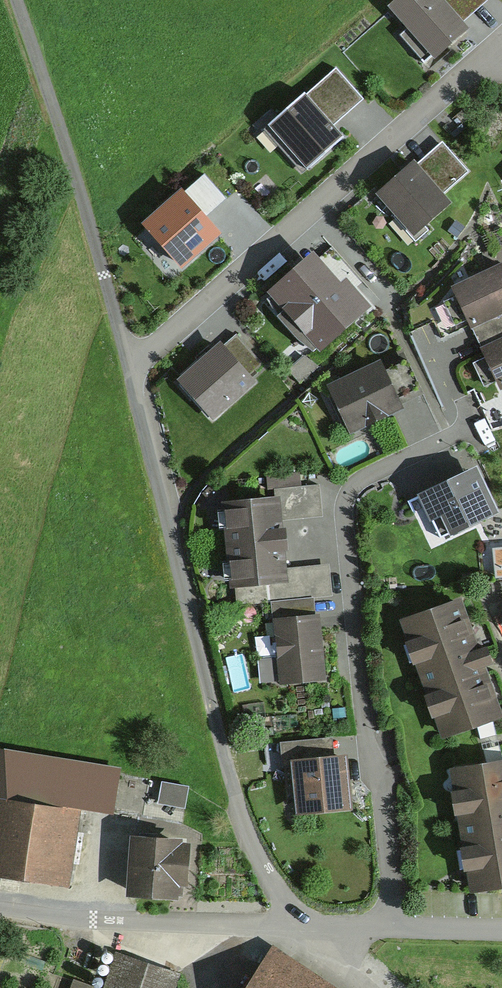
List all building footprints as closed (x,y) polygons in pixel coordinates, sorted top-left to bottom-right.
[(392,12),(435,62),(467,34),(438,0),(405,0),(392,12)] [(305,103),(273,132),(308,170),(340,140),(305,103)] [(413,169),(381,199),(417,237),(449,206),(413,169)] [(182,199),(145,230),(179,270),(215,239),(182,199)] [(313,266),(275,299),(322,352),(366,313),(346,291),(340,296),(313,266)] [(452,292),(471,334),(501,319),(501,269),(452,292)] [(480,352),(500,395),(501,394),(501,341),(480,352)] [(182,386),(213,421),(252,387),(220,351),(182,386)] [(380,374),(333,393),(349,430),(396,411),(380,374)] [(481,474),(422,499),(435,531),(448,525),(455,542),(501,523),(481,474)] [(291,499),(240,503),(246,586),(297,583),(291,499)] [(416,623),(454,739),(501,723),(501,692),(473,604),(416,623)] [(321,605),(280,608),(283,657),(263,658),(265,684),(326,680),(321,605)] [(339,742),(286,746),(287,762),(305,761),(309,813),(358,810),(355,758),(340,759),(339,742)] [(462,772),(481,895),(501,892),(501,766),(462,772)] [(0,776),(0,874),(71,886),(88,791),(0,776)] [(194,786),(168,781),(164,801),(190,806),(194,786)] [(198,843),(146,839),(142,897),(194,901),(198,843)] [(269,954),(247,987),(322,987),(269,954)] [(184,975),(128,955),(116,987),(179,987),(184,975)]
